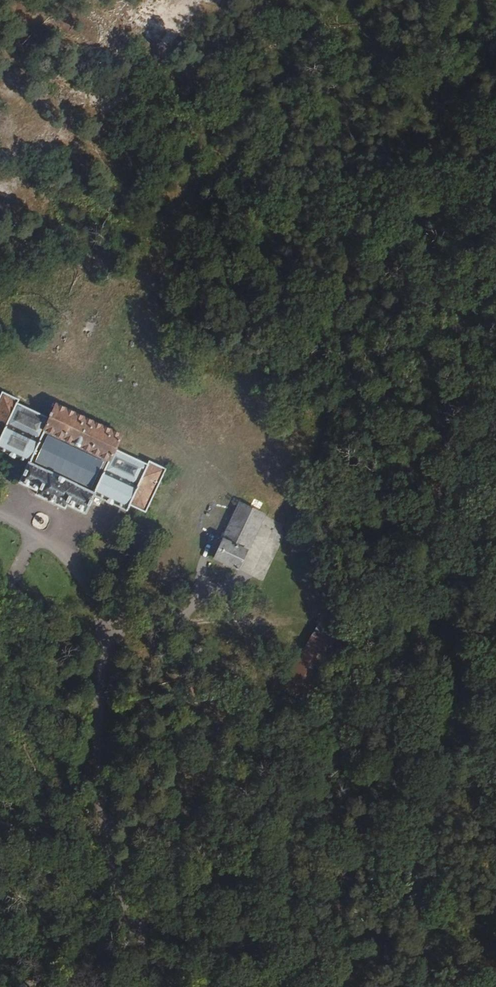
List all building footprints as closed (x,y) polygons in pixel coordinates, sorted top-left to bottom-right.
[(18,473),(42,425),(6,407),(9,401),(0,396),(0,464),(18,473)] [(42,425),(112,459),(120,443),(50,410),(42,425)] [(89,506),(124,522),(128,515),(145,523),(169,478),(152,469),(148,477),(112,459),(89,506)] [(18,473),(9,490),(34,501),(31,508),(56,522),(62,513),(79,523),(89,506),(18,473)] [(235,575),(259,522),(235,511),(210,563),(235,575)]
